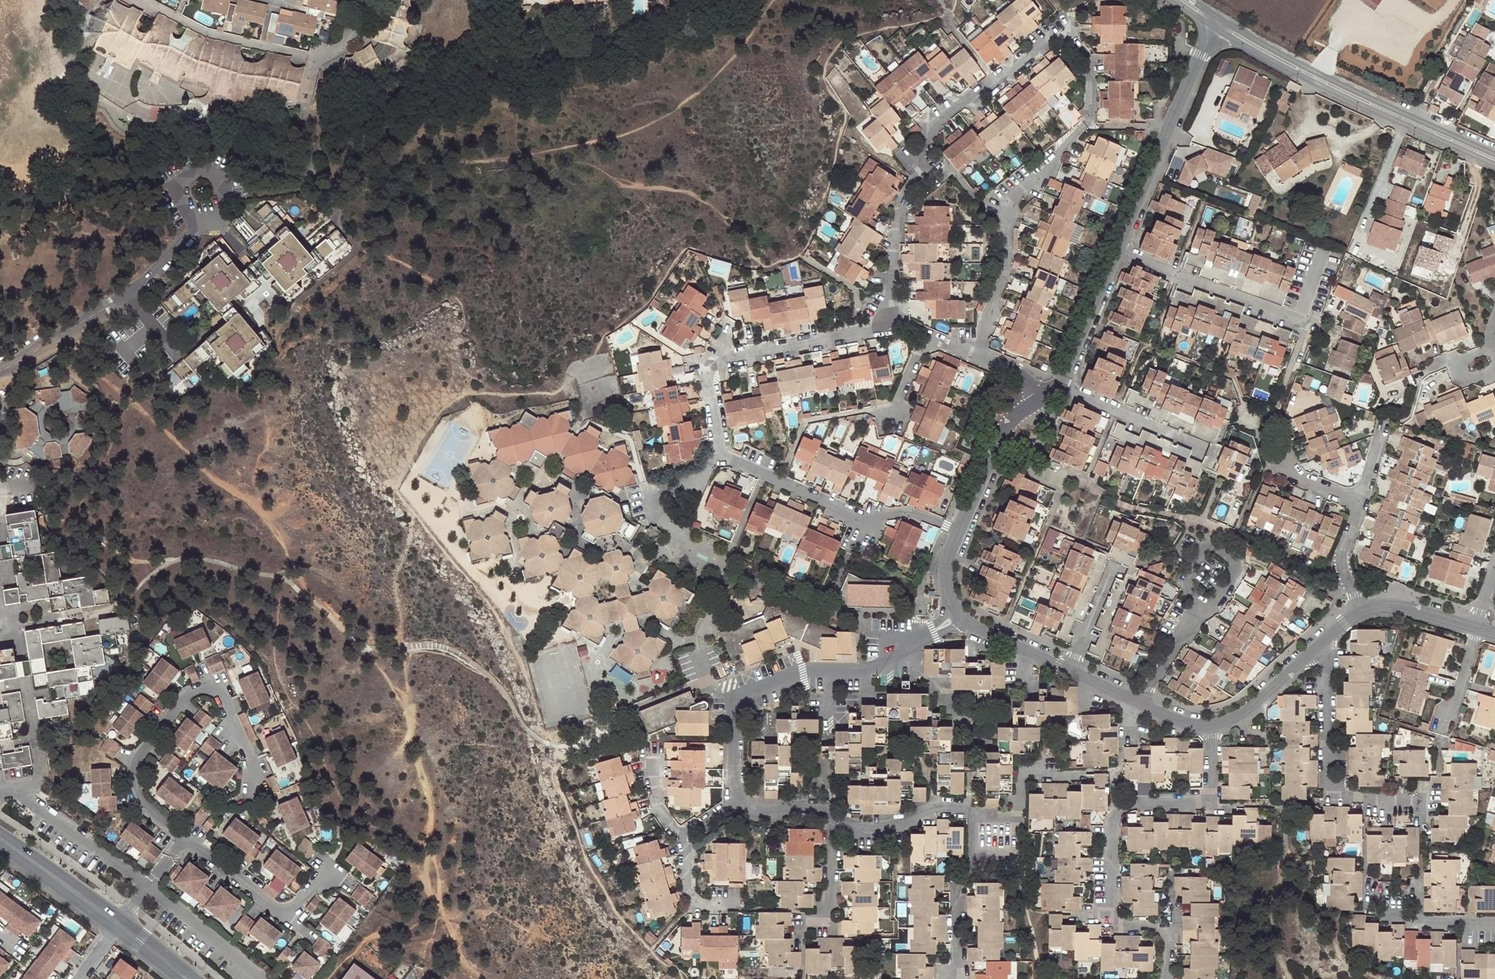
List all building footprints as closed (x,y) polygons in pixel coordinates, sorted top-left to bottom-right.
[(142,13),(117,0),(114,0),(106,17),(106,20),(108,21),(95,46),(108,53),(106,56),(118,62),(119,59),(132,66),(135,60),(136,58),(141,60),(141,59),(154,66),(153,69),(164,75),(166,72),(179,79),(181,74),(196,81),(215,86),(214,94),(228,98),(227,101),(240,104),(241,101),(255,104),(257,98),(280,103),(281,98),(297,102),(304,70),(289,67),(291,58),(206,38),(158,14),(155,20),(150,30),(147,34),(143,36),(139,34),(132,30),(134,28),(136,28),(138,28),(140,26),(140,22),(138,21),(142,13)] [(203,10),(226,15),(227,15),(229,3),(230,0),(205,0),(203,10)] [(306,14),(318,17),(325,19),(329,0),(309,0),(308,7),(306,14)] [(377,42),(404,38),(409,23),(406,22),(410,9),(408,8),(410,0),(393,0),(392,3),(389,2),(385,16),(382,15),(374,41),(377,42)] [(522,9),(531,8),(530,4),(522,5),(521,0),(518,0),(519,9),(522,9)] [(1033,30),(1038,26),(1033,20),(1036,18),(1034,15),(1039,11),(1031,0),(1017,0),(1011,5),(1032,31),(1033,30)] [(225,21),(228,22),(245,26),(246,20),(263,24),(268,6),(250,2),(248,8),(236,5),(229,3),(227,15),(226,15),(225,21)] [(1031,32),(1032,31),(1011,5),(996,18),(998,20),(1010,34),(1015,30),(1018,33),(1020,30),(1025,36),(1031,32)] [(1122,17),(1122,7),(1100,6),(1100,17),(1092,17),(1092,25),(1125,25),(1125,17),(1122,17)] [(564,12),(555,13),(556,22),(564,21),(564,12)] [(318,17),(306,14),(300,13),(299,18),(292,17),(279,14),(272,13),(268,30),(294,36),(296,31),(314,35),(318,17)] [(225,21),(219,19),(217,30),(223,32),(223,30),(224,25),(225,21)] [(1012,52),(1007,47),(1010,44),(1007,41),(1012,37),(1010,34),(998,20),(985,32),(1005,57),(1007,57),(1012,52)] [(1464,46),(1485,58),(1494,40),(1494,34),(1476,23),(1464,46)] [(1122,44),(1122,34),(1125,34),(1125,25),(1092,25),(1092,34),(1100,34),(1100,44),(1111,44),(1115,44),(1122,44)] [(980,26),(969,38),(972,42),(984,30),(980,26)] [(989,56),(992,59),(994,57),(999,63),(1005,58),(1005,57),(985,32),(970,44),(984,61),(989,56)] [(393,47),(400,49),(404,38),(377,42),(379,42),(393,47)] [(373,51),(380,63),(384,60),(388,56),(391,51),(393,47),(379,42),(377,47),(373,51)] [(1115,44),(1115,51),(1112,51),(1112,54),(1104,54),(1104,63),(1137,63),(1137,44),(1125,44),(1122,44),(1115,44)] [(1449,55),(1457,59),(1458,58),(1463,48),(1455,44),(1449,55)] [(95,46),(93,49),(106,56),(108,53),(95,46)] [(380,63),(373,51),(371,46),(356,55),(356,56),(339,67),(342,71),(333,76),(332,76),(339,89),(349,83),(351,87),(368,77),(369,79),(385,70),(380,63)] [(1480,70),(1487,59),(1485,58),(1464,46),(1463,48),(1458,58),(1480,70)] [(939,49),(924,60),(927,64),(942,53),(939,49)] [(977,81),(972,76),(975,73),(972,70),(977,66),(964,49),(949,61),(963,78),(970,87),(972,85),(977,81)] [(917,81),(923,77),(925,80),(928,77),(933,83),(939,78),(927,64),(924,60),(918,53),(904,64),(917,81)] [(946,77),(949,80),(952,78),(956,83),(963,78),(949,61),(942,53),(927,64),(939,78),(941,81),(946,77)] [(1059,58),(1051,65),(1046,59),(1040,63),(1039,64),(1060,90),(1067,84),(1065,81),(1073,75),(1059,58)] [(1221,76),(1228,61),(1221,58),(1214,73),(1221,76)] [(1480,70),(1458,58),(1457,59),(1452,69),(1473,81),(1474,82),(1480,70)] [(119,59),(118,62),(131,68),(132,66),(119,59)] [(141,60),(140,63),(153,69),(154,66),(141,59),(141,60)] [(1104,71),(1111,71),(1112,75),(1115,75),(1115,81),(1130,82),(1133,82),(1137,82),(1137,63),(1104,63),(1104,71)] [(1485,73),(1467,106),(1487,118),(1494,103),(1494,66),(1490,63),(1485,73)] [(911,90),(914,88),(912,85),(917,81),(904,64),(889,75),(910,102),(916,96),(911,90)] [(1043,99),(1051,93),(1053,95),(1060,90),(1039,64),(1038,65),(1032,69),(1038,76),(1029,82),(1031,84),(1043,99)] [(1239,67),(1221,107),(1238,115),(1239,112),(1255,119),(1271,84),(1255,77),(1256,75),(1239,67)] [(1473,81),(1452,69),(1437,97),(1457,109),(1473,81)] [(166,72),(164,75),(177,82),(179,79),(166,72)] [(893,100),(896,103),(899,101),(904,107),(910,102),(889,75),(876,86),(874,87),(884,100),(888,104),(893,100)] [(1065,81),(1067,84),(1075,78),(1073,75),(1065,81)] [(1297,92),(1301,86),(1289,80),(1285,86),(1290,88),(1297,92)] [(1108,81),(1108,91),(1100,91),(1100,98),(1100,100),(1133,100),(1133,92),(1130,92),(1130,82),(1115,81),(1112,81),(1108,81)] [(1033,116),(1040,110),(1038,107),(1045,101),(1043,99),(1031,84),(1024,90),(1019,85),(1012,90),(1033,116)] [(1070,88),(1067,84),(1060,90),(1063,93),(1070,88)] [(1024,119),(1026,121),(1033,116),(1012,90),(1005,95),(1010,101),(1002,107),(1006,112),(1017,125),(1024,119)] [(1283,90),(1273,107),(1284,113),(1289,105),(1285,103),(1291,94),(1287,92),(1283,90)] [(1043,99),(1045,101),(1053,95),(1051,93),(1043,99)] [(1436,97),(1434,102),(1455,113),(1457,109),(1437,97),(1436,97)] [(897,132),(892,125),(895,123),(893,120),(898,116),(890,107),(888,104),(884,100),(870,111),(877,119),(892,138),(892,135),(897,132)] [(1133,100),(1100,100),(1100,102),(1100,108),(1108,109),(1108,118),(1110,118),(1129,119),(1130,119),(1130,108),(1133,109),(1133,100)] [(1038,107),(1040,110),(1047,104),(1045,101),(1038,107)] [(1221,107),(1219,112),(1236,119),(1238,115),(1221,107)] [(998,119),(993,113),(987,118),(1008,143),(1014,139),(1012,136),(1021,130),(1018,127),(1017,125),(1006,112),(998,119)] [(1001,149),(1008,143),(987,118),(980,123),(985,129),(977,136),(986,146),(988,149),(991,153),(999,147),(1001,149)] [(876,148),(881,144),(883,147),(886,145),(891,151),(896,146),(898,145),(892,138),(877,119),(862,131),(876,148)] [(1018,127),(1026,121),(1024,119),(1017,125),(1018,127)] [(913,136),(921,130),(916,124),(909,130),(913,136)] [(952,135),(973,160),(980,155),(978,153),(986,146),(977,136),(972,129),(964,135),(959,130),(952,135)] [(1021,130),(1012,136),(1014,139),(1022,132),(1021,130)] [(1279,144),(1263,155),(1270,165),(1279,178),(1288,172),(1290,175),(1310,162),(1310,161),(1329,156),(1324,137),(1305,142),(1306,146),(1297,152),(1284,133),(1275,139),(1279,144)] [(965,163),(967,166),(973,160),(952,135),(946,140),(950,146),(943,152),(957,170),(965,163)] [(1114,155),(1118,146),(1098,137),(1095,146),(1087,143),(1084,151),(1114,164),(1117,156),(1114,155)] [(986,146),(978,153),(980,155),(988,149),(986,146)] [(1126,149),(1118,146),(1114,155),(1117,156),(1114,164),(1119,166),(1126,149)] [(1202,159),(1189,154),(1179,180),(1192,185),(1199,168),(1227,179),(1235,157),(1207,146),(1202,159)] [(993,155),(1001,149),(999,147),(991,153),(993,155)] [(1104,180),(1108,171),(1110,172),(1114,164),(1084,151),(1080,159),(1088,162),(1084,172),(1087,173),(1104,180)] [(1410,172),(1416,156),(1413,155),(1414,153),(1408,151),(1407,153),(1401,151),(1397,161),(1403,163),(1401,168),(1410,172)] [(1260,171),(1270,165),(1263,155),(1254,161),(1260,171)] [(1424,178),(1431,163),(1425,160),(1426,158),(1419,155),(1419,157),(1416,156),(1410,172),(1424,178)] [(1174,156),(1170,174),(1178,176),(1183,158),(1174,156)] [(872,175),(878,166),(879,164),(870,158),(858,176),(865,180),(869,173),(872,175)] [(1343,167),(1352,170),(1355,164),(1347,160),(1343,167)] [(959,172),(967,166),(965,163),(957,170),(959,172)] [(1363,168),(1355,164),(1352,170),(1360,174),(1363,168)] [(869,173),(865,180),(893,198),(894,197),(897,191),(890,186),(896,178),(878,166),(872,175),(869,173)] [(1290,175),(1288,172),(1279,178),(1281,182),(1290,175)] [(1084,179),(1081,177),(1079,181),(1073,178),(1069,186),(1083,191),(1086,193),(1100,198),(1106,181),(1104,180),(1087,173),(1084,179)] [(1438,210),(1442,199),(1447,201),(1449,201),(1457,179),(1449,176),(1445,188),(1434,184),(1425,211),(1436,215),(1438,210)] [(1060,188),(1062,181),(1052,177),(1049,185),(1060,188)] [(893,198),(865,180),(861,188),(863,189),(858,198),(876,209),(881,201),(888,205),(892,199),(893,198)] [(1106,181),(1100,198),(1106,201),(1113,184),(1106,181)] [(1080,207),(1083,200),(1080,199),(1083,191),(1069,186),(1064,184),(1061,191),(1064,192),(1061,200),(1080,207)] [(973,189),(978,195),(984,190),(980,186),(978,188),(977,186),(973,189)] [(1411,193),(1402,189),(1396,186),(1393,193),(1409,200),(1411,193)] [(858,198),(863,189),(861,188),(855,196),(858,198)] [(1406,207),(1409,200),(1393,193),(1391,200),(1406,207)] [(1149,208),(1165,215),(1162,223),(1156,220),(1152,232),(1151,234),(1147,232),(1140,249),(1154,255),(1162,258),(1170,261),(1173,253),(1174,253),(1170,251),(1173,244),(1172,243),(1174,238),(1178,240),(1181,231),(1177,229),(1183,212),(1182,212),(1185,204),(1162,195),(1159,202),(1152,199),(1149,208)] [(855,196),(849,205),(852,207),(858,198),(855,196)] [(1290,197),(1287,204),(1298,208),(1301,201),(1296,199),(1290,197)] [(852,207),(849,205),(845,212),(855,219),(872,230),(877,223),(870,218),(876,209),(858,198),(852,207)] [(1442,199),(1438,210),(1443,212),(1447,201),(1442,199)] [(1074,214),(1076,216),(1080,207),(1061,200),(1058,207),(1055,206),(1052,214),(1056,215),(1071,221),(1074,214)] [(1406,207),(1391,200),(1389,200),(1383,214),(1381,213),(1377,223),(1378,224),(1376,228),(1373,227),(1368,238),(1378,242),(1378,240),(1396,247),(1402,233),(1400,232),(1404,222),(1401,221),(1407,207),(1406,207)] [(277,281),(287,293),(348,242),(339,230),(310,254),(268,203),(257,212),(271,230),(249,248),(259,259),(253,264),(261,273),(267,269),(269,271),(277,281)] [(1025,213),(1032,205),(1028,203),(1022,209),(1021,212),(1024,213),(1025,213)] [(1192,208),(1185,204),(1182,212),(1183,212),(1177,229),(1181,231),(1184,224),(1185,224),(1192,208)] [(949,217),(946,217),(946,207),(924,207),(924,217),(916,217),(916,225),(941,226),(949,226),(949,217)] [(1053,221),(1050,220),(1049,223),(1042,220),(1038,228),(1068,241),(1075,224),(1073,223),(1071,221),(1056,215),(1053,221)] [(882,237),(883,236),(872,230),(855,219),(851,226),(853,227),(848,236),(866,248),(871,239),(878,243),(882,237)] [(1075,224),(1068,241),(1076,244),(1084,227),(1075,224)] [(908,234),(915,234),(915,237),(919,237),(919,244),(936,244),(941,245),(941,226),(916,225),(908,225),(908,227),(908,234)] [(1042,238),(1041,242),(1044,243),(1041,249),(1045,251),(1061,258),(1068,241),(1038,228),(1035,235),(1042,238)] [(1238,249),(1229,246),(1220,242),(1220,244),(1212,241),(1215,233),(1207,229),(1206,231),(1198,228),(1186,261),(1202,267),(1201,269),(1200,274),(1215,279),(1218,281),(1232,286),(1235,287),(1283,304),(1285,297),(1295,269),(1287,266),(1286,267),(1271,262),(1271,260),(1254,254),(1253,256),(1245,252),(1237,250),(1238,249)] [(1443,281),(1452,236),(1439,233),(1436,247),(1421,244),(1414,276),(1443,281)] [(845,235),(839,243),(842,245),(848,236),(845,235)] [(842,245),(839,243),(835,250),(838,252),(842,255),(863,268),(867,261),(860,256),(866,248),(848,236),(842,245)] [(1237,250),(1245,252),(1248,244),(1232,238),(1229,246),(1238,249),(1237,250)] [(1378,242),(1368,238),(1366,243),(1384,251),(1385,248),(1394,252),(1396,247),(1378,240),(1378,242)] [(216,240),(205,249),(209,255),(221,246),(216,240)] [(914,244),(914,250),(911,250),(911,254),(903,254),(903,261),(903,263),(909,263),(936,263),(936,244),(919,244),(915,244),(914,244)] [(225,363),(234,374),(239,379),(249,370),(245,364),(267,346),(258,335),(230,302),(258,280),(248,268),(243,273),(221,246),(209,255),(214,260),(203,269),(192,278),(163,302),(172,314),(201,290),(209,300),(199,309),(207,320),(219,312),(228,322),(217,332),(172,369),(182,380),(216,352),(225,363)] [(1494,246),(1481,251),(1484,258),(1466,265),(1473,284),(1491,277),(1494,276),(1494,248),(1494,246)] [(1045,251),(1042,257),(1038,256),(1037,259),(1030,256),(1027,264),(1039,269),(1057,277),(1064,259),(1061,258),(1045,251)] [(828,268),(834,272),(839,264),(837,262),(842,255),(838,252),(828,268)] [(839,264),(834,272),(853,283),(858,275),(865,280),(869,274),(870,272),(863,268),(842,255),(837,262),(839,264)] [(1202,267),(1186,261),(1185,263),(1201,269),(1202,267)] [(909,271),(917,271),(917,275),(920,275),(920,282),(924,282),(928,282),(942,282),(943,263),(936,263),(909,263),(909,271)] [(198,264),(187,273),(192,278),(203,269),(198,264)] [(263,276),(261,273),(253,264),(248,268),(258,280),(263,276)] [(1143,325),(1138,323),(1141,315),(1144,307),(1150,309),(1154,301),(1144,296),(1145,294),(1146,292),(1150,294),(1154,286),(1158,277),(1133,267),(1129,275),(1122,272),(1118,280),(1132,286),(1136,288),(1135,290),(1133,292),(1130,291),(1121,287),(1117,296),(1123,298),(1116,313),(1111,311),(1107,320),(1139,333),(1143,325)] [(1037,278),(1035,285),(1054,293),(1057,285),(1054,284),(1057,277),(1039,269),(1035,277),(1037,278)] [(1060,278),(1057,277),(1054,284),(1057,285),(1054,293),(1060,296),(1066,280),(1060,278)] [(272,286),(281,297),(287,293),(277,281),(272,286)] [(928,288),(924,288),(924,292),(917,292),(917,300),(925,300),(949,301),(949,282),(942,282),(928,282),(928,288)] [(701,306),(706,297),(688,285),(683,294),(681,292),(676,300),(679,302),(682,304),(701,316),(703,317),(708,310),(701,306)] [(1048,299),(1051,300),(1054,293),(1035,285),(1032,292),(1029,291),(1026,299),(1042,306),(1045,307),(1048,299)] [(819,309),(826,308),(822,286),(803,290),(805,297),(809,318),(809,322),(817,321),(816,313),(820,313),(819,309)] [(1282,306),(1283,304),(1235,287),(1234,289),(1282,306)] [(748,300),(746,289),(728,292),(732,313),(738,312),(739,316),(742,315),(744,322),(752,321),(748,300)] [(1175,290),(1175,292),(1191,298),(1192,296),(1175,290)] [(1175,292),(1170,304),(1163,325),(1171,328),(1171,329),(1180,333),(1183,325),(1190,328),(1190,329),(1207,335),(1208,334),(1223,339),(1223,340),(1231,344),(1229,350),(1238,354),(1238,352),(1254,358),(1253,359),(1270,365),(1271,364),(1279,367),(1291,334),(1276,328),(1273,327),(1241,316),(1242,314),(1244,309),(1229,304),(1225,302),(1212,297),(1209,296),(1194,291),(1192,296),(1191,298),(1175,292)] [(1376,304),(1386,308),(1389,299),(1374,292),(1370,300),(1376,304)] [(1348,320),(1345,328),(1362,336),(1371,315),(1374,317),(1376,311),(1374,310),(1376,304),(1370,300),(1354,293),(1349,302),(1345,300),(1341,310),(1355,317),(1353,322),(1348,320)] [(759,320),(760,324),(763,323),(764,330),(773,329),(772,325),(768,304),(767,296),(748,300),(752,321),(759,320)] [(800,331),(799,324),(803,323),(802,319),(809,318),(805,297),(787,300),(793,333),(794,332),(800,331)] [(1023,297),(1022,300),(1020,305),(1022,306),(1019,313),(1038,321),(1042,313),(1039,312),(1042,306),(1026,299),(1023,297)] [(654,299),(650,305),(655,308),(659,303),(654,299)] [(1017,312),(1019,313),(1022,306),(1020,305),(1022,300),(1018,299),(1013,311),(1017,312)] [(772,325),(778,324),(779,328),(783,327),(784,334),(791,333),(793,333),(787,300),(768,304),(772,325)] [(933,312),(936,312),(937,319),(958,319),(958,301),(949,301),(925,300),(925,309),(933,309),(933,312)] [(682,304),(679,302),(674,310),(676,312),(682,304)] [(682,304),(676,312),(674,310),(669,317),(697,336),(702,328),(695,324),(701,316),(682,304)] [(1150,309),(1144,307),(1141,315),(1146,318),(1150,309)] [(1431,341),(1438,339),(1431,321),(1430,319),(1423,322),(1418,308),(1400,315),(1404,326),(1394,330),(1402,352),(1403,352),(1417,347),(1416,343),(1429,338),(1431,341)] [(1460,311),(1431,321),(1438,339),(1440,345),(1448,342),(1447,339),(1456,335),(1457,338),(1468,334),(1460,311)] [(219,312),(207,320),(217,332),(228,322),(219,312)] [(1004,327),(1035,340),(1038,333),(1035,331),(1039,322),(1038,321),(1019,313),(1015,323),(1008,319),(1004,327)] [(1242,314),(1241,316),(1273,327),(1273,325),(1242,314)] [(1143,325),(1146,318),(1141,315),(1138,323),(1143,325)] [(668,326),(662,335),(680,347),(686,338),(693,343),(697,336),(669,317),(665,324),(668,326)] [(662,335),(668,326),(665,324),(659,333),(662,335)] [(1029,347),(1031,348),(1035,340),(1004,327),(1001,335),(1009,338),(1005,348),(1024,356),(1029,347)] [(258,335),(267,346),(272,342),(263,331),(258,335)] [(1089,370),(1082,386),(1097,392),(1104,396),(1112,399),(1115,391),(1112,389),(1116,381),(1115,380),(1116,376),(1119,377),(1123,368),(1118,366),(1122,358),(1126,349),(1124,349),(1127,341),(1123,340),(1104,332),(1101,339),(1095,336),(1091,345),(1108,353),(1105,360),(1099,358),(1094,369),(1093,371),(1089,370)] [(1416,343),(1417,347),(1431,341),(1429,338),(1416,343)] [(1337,352),(1335,356),(1332,355),(1329,365),(1351,373),(1361,347),(1341,340),(1337,352)] [(697,353),(705,352),(704,349),(704,348),(701,346),(692,347),(693,354),(697,353)] [(1376,353),(1377,362),(1385,382),(1395,378),(1396,380),(1411,374),(1410,371),(1403,352),(1402,352),(1398,354),(1395,346),(1376,353)] [(850,358),(854,380),(864,378),(864,382),(873,380),(867,351),(867,347),(859,349),(860,356),(850,358)] [(873,383),(881,381),(881,379),(891,377),(887,356),(877,357),(875,349),(867,351),(873,380),(873,383)] [(1322,351),(1316,349),(1310,363),(1316,366),(1322,351)] [(661,361),(659,351),(638,355),(640,365),(637,365),(638,374),(671,368),(669,359),(661,361)] [(830,358),(836,387),(845,385),(844,382),(854,380),(850,358),(840,360),(838,353),(837,353),(831,354),(830,354),(830,358)] [(919,374),(949,387),(961,361),(945,354),(941,363),(937,361),(934,368),(931,366),(929,369),(922,366),(922,367),(920,372),(919,374)] [(828,389),(828,391),(836,390),(836,387),(830,358),(823,359),(824,367),(813,368),(817,387),(817,390),(828,389)] [(793,361),(799,393),(808,392),(807,389),(817,387),(813,368),(813,365),(802,367),(801,359),(800,359),(795,360),(793,361)] [(790,392),(791,395),(799,393),(793,361),(791,361),(786,362),(785,362),(786,370),(776,371),(778,381),(780,393),(790,392)] [(219,367),(229,378),(234,374),(225,363),(219,367)] [(1267,373),(1276,376),(1279,367),(1271,364),(1270,365),(1267,373)] [(673,376),(671,368),(638,374),(640,382),(643,381),(645,391),(651,390),(654,389),(666,387),(664,377),(673,376)] [(1171,386),(1163,383),(1167,374),(1158,371),(1158,372),(1150,369),(1140,393),(1132,389),(1126,404),(1134,408),(1136,404),(1137,402),(1152,408),(1151,411),(1149,415),(1164,422),(1168,423),(1181,429),(1184,430),(1212,442),(1216,440),(1220,428),(1228,410),(1220,407),(1220,406),(1215,403),(1203,398),(1203,399),(1188,393),(1188,392),(1171,385),(1171,386)] [(1309,388),(1314,375),(1307,372),(1305,376),(1302,385),(1309,388)] [(1334,373),(1329,395),(1350,401),(1356,379),(1334,373)] [(1370,375),(1362,373),(1359,382),(1373,385),(1370,375)] [(642,392),(645,391),(643,381),(640,382),(638,374),(634,374),(638,392),(642,392)] [(923,385),(921,388),(924,389),(922,396),(928,398),(931,400),(942,404),(949,387),(919,374),(918,376),(916,381),(915,382),(923,385)] [(1314,375),(1309,388),(1315,391),(1321,378),(1314,375)] [(764,409),(772,408),(772,405),(782,403),(781,397),(780,393),(778,381),(768,383),(766,376),(758,377),(760,388),(764,409)] [(864,378),(854,380),(854,384),(856,390),(874,386),(873,383),(873,380),(864,382),(864,378)] [(1302,385),(1294,382),(1291,389),(1299,392),(1302,385)] [(14,435),(17,435),(18,438),(15,439),(17,449),(25,448),(42,460),(62,457),(61,454),(70,452),(79,458),(93,438),(83,431),(83,428),(91,427),(86,401),(90,396),(73,384),(69,389),(59,391),(59,388),(34,392),(35,401),(28,410),(25,408),(11,410),(14,435)] [(654,389),(656,400),(653,400),(655,409),(687,403),(686,394),(678,396),(676,386),(666,387),(654,389)] [(757,419),(758,423),(766,421),(764,409),(760,388),(752,390),(753,397),(743,399),(747,421),(757,419)] [(1460,411),(1469,408),(1467,405),(1462,390),(1447,396),(1448,400),(1439,404),(1432,407),(1431,404),(1424,407),(1426,411),(1430,423),(1431,424),(1438,422),(1439,424),(1462,415),(1460,411)] [(723,395),(729,428),(737,426),(737,423),(747,421),(743,399),(733,400),(731,393),(723,395)] [(1469,408),(1472,417),(1475,423),(1475,424),(1492,418),(1494,417),(1494,398),(1493,394),(1467,405),(1469,408)] [(876,399),(877,405),(890,403),(893,396),(876,399)] [(1220,407),(1228,410),(1231,402),(1218,396),(1215,403),(1220,406),(1220,407)] [(931,400),(928,406),(925,405),(923,408),(917,405),(916,406),(914,411),(913,412),(943,425),(951,408),(942,404),(931,400)] [(1093,431),(1096,423),(1100,414),(1084,407),(1085,405),(1078,402),(1078,405),(1074,403),(1071,411),(1064,408),(1061,416),(1060,417),(1075,423),(1079,425),(1077,430),(1072,428),(1063,424),(1059,433),(1065,435),(1059,450),(1053,448),(1050,457),(1070,465),(1081,470),(1085,462),(1080,459),(1083,452),(1086,444),(1092,446),(1095,438),(1086,434),(1088,429),(1093,431)] [(1136,404),(1151,411),(1152,408),(1137,402),(1136,404)] [(655,409),(656,417),(660,417),(662,427),(666,426),(669,425),(683,423),(681,413),(689,411),(687,403),(655,409)] [(1302,426),(1306,438),(1314,435),(1313,431),(1321,427),(1323,432),(1332,428),(1331,425),(1338,422),(1334,414),(1328,416),(1325,408),(1294,419),(1297,428),(1302,426)] [(1469,418),(1472,417),(1469,408),(1460,411),(1462,415),(1463,420),(1469,418)] [(598,538),(616,533),(623,537),(625,534),(630,524),(624,520),(620,504),(609,497),(610,496),(615,486),(620,489),(640,484),(637,473),(633,474),(631,468),(627,466),(630,462),(624,442),(614,444),(615,448),(609,450),(607,454),(598,448),(600,445),(598,438),(602,432),(589,425),(586,431),(580,432),(577,436),(568,431),(570,427),(569,421),(574,420),(571,410),(550,415),(547,419),(543,417),(538,418),(525,412),(518,423),(512,425),(510,429),(506,426),(486,432),(488,442),(493,441),(494,446),(498,449),(496,454),(497,459),(492,460),(489,464),(485,462),(479,464),(478,459),(468,462),(473,482),(477,485),(475,489),(476,494),(471,496),(474,506),(495,501),(498,497),(502,499),(508,498),(513,501),(521,488),(515,485),(513,478),(509,476),(512,472),(510,466),(516,465),(519,461),(523,463),(529,461),(540,469),(548,457),(554,455),(556,451),(566,457),(563,461),(565,467),(561,473),(574,481),(577,475),(584,473),(586,469),(595,475),(593,479),(594,485),(587,497),(590,499),(582,514),(586,530),(582,536),(594,543),(598,538)] [(1415,415),(1420,427),(1430,423),(1426,411),(1415,415)] [(910,420),(917,423),(915,426),(919,428),(916,434),(936,442),(943,425),(913,412),(913,414),(910,420)] [(1163,424),(1164,422),(1149,415),(1148,417),(1163,424)] [(669,425),(671,435),(668,436),(670,444),(696,439),(702,438),(700,429),(692,431),(690,421),(683,423),(669,425)] [(1191,499),(1201,474),(1203,469),(1202,465),(1189,460),(1189,459),(1190,457),(1192,452),(1177,447),(1174,445),(1161,439),(1157,438),(1142,432),(1140,436),(1139,438),(1124,432),(1125,430),(1126,426),(1118,423),(1112,437),(1120,440),(1110,465),(1117,468),(1117,469),(1126,473),(1129,465),(1136,468),(1136,469),(1153,476),(1154,475),(1169,481),(1168,483),(1177,486),(1174,493),(1182,496),(1183,497),(1183,495),(1191,499)] [(1306,438),(1309,445),(1311,449),(1305,451),(1305,452),(1308,460),(1318,456),(1340,448),(1337,441),(1344,438),(1340,430),(1334,432),(1332,428),(1323,432),(1325,435),(1316,438),(1314,435),(1306,438)] [(633,432),(637,450),(643,449),(641,440),(642,440),(640,430),(633,432)] [(1139,438),(1140,436),(1125,430),(1124,432),(1139,438)] [(1143,430),(1142,432),(1157,438),(1158,436),(1143,430)] [(1183,432),(1211,444),(1212,442),(1184,430),(1183,432)] [(822,442),(814,438),(813,441),(804,437),(795,457),(804,461),(801,469),(809,472),(819,448),(822,442)] [(1406,448),(1404,452),(1401,459),(1408,462),(1410,458),(1418,461),(1417,465),(1426,469),(1428,466),(1433,469),(1435,465),(1437,460),(1431,458),(1435,450),(1405,437),(1401,446),(1406,448)] [(666,453),(669,453),(671,463),(692,459),(690,449),(698,447),(696,439),(670,444),(664,445),(666,453)] [(1207,468),(1208,468),(1219,473),(1227,476),(1229,477),(1236,480),(1240,473),(1241,473),(1248,456),(1247,456),(1250,448),(1232,440),(1228,448),(1217,444),(1214,445),(1205,464),(1207,468)] [(863,442),(861,446),(869,450),(868,453),(877,457),(878,454),(880,450),(863,442)] [(1092,446),(1086,444),(1083,452),(1088,454),(1092,446)] [(1211,444),(1203,463),(1205,464),(1214,445),(1211,444)] [(1352,453),(1349,445),(1340,448),(1318,456),(1321,465),(1327,463),(1328,468),(1331,475),(1339,472),(1338,468),(1347,465),(1348,469),(1357,466),(1356,462),(1362,460),(1359,451),(1352,453)] [(869,450),(861,446),(854,463),(848,477),(856,480),(859,473),(868,477),(877,457),(868,453),(869,450)] [(836,458),(826,454),(827,451),(819,448),(809,472),(806,478),(814,481),(818,474),(827,478),(836,458)] [(1085,462),(1088,454),(1083,452),(1080,459),(1085,462)] [(1101,455),(1095,471),(1106,475),(1112,459),(1101,455)] [(1493,479),(1493,477),(1494,477),(1494,458),(1482,455),(1477,474),(1493,479)] [(895,461),(888,458),(886,461),(877,457),(868,477),(878,481),(874,488),(882,492),(892,469),(895,461)] [(854,463),(846,460),(845,462),(836,458),(827,478),(836,482),(833,489),(841,493),(848,477),(854,463)] [(1425,474),(1426,469),(1417,465),(1415,469),(1407,465),(1408,462),(1401,459),(1396,471),(1391,469),(1387,478),(1390,479),(1393,480),(1418,490),(1421,483),(1427,485),(1430,476),(1425,474)] [(964,476),(968,466),(961,463),(957,473),(964,476)] [(1430,476),(1433,469),(1428,466),(1426,469),(1425,474),(1430,476)] [(1440,472),(1447,474),(1449,469),(1443,466),(1442,468),(1440,472)] [(908,480),(898,475),(899,472),(892,469),(882,492),(879,499),(886,503),(890,495),(899,500),(903,492),(908,480)] [(917,507),(930,476),(922,473),(921,476),(911,472),(909,477),(908,480),(903,492),(912,496),(909,503),(915,506),(917,507)] [(932,472),(930,476),(938,480),(937,483),(946,487),(948,472),(932,472)] [(993,528),(1024,541),(1027,533),(1023,531),(1027,523),(1026,523),(1028,518),(1031,519),(1034,510),(1030,508),(1033,501),(1036,493),(1035,492),(1038,484),(1016,474),(1012,482),(1009,481),(1006,479),(1002,488),(1020,496),(1017,503),(1010,500),(1004,514),(1000,512),(993,528)] [(938,480),(930,476),(917,507),(918,507),(924,510),(928,502),(937,507),(946,487),(937,483),(938,480)] [(1393,480),(1392,482),(1390,488),(1395,491),(1391,501),(1398,504),(1399,500),(1408,504),(1407,508),(1416,512),(1417,509),(1423,511),(1427,502),(1421,500),(1424,493),(1418,490),(1393,480)] [(553,491),(539,494),(531,489),(524,502),(530,505),(534,522),(537,524),(543,527),(548,531),(547,533),(541,535),(538,539),(534,537),(528,538),(526,533),(517,536),(522,556),(526,559),(524,563),(525,569),(521,570),(523,580),(544,576),(546,571),(551,574),(558,572),(559,574),(550,588),(559,593),(562,590),(567,592),(571,591),(573,596),(577,599),(575,604),(576,609),(571,610),(560,628),(569,633),(572,629),(577,632),(581,631),(583,636),(601,647),(607,638),(602,635),(605,630),(604,626),(608,625),(609,624),(623,620),(626,632),(622,638),(623,643),(619,644),(616,649),(612,647),(607,655),(625,666),(629,665),(631,669),(636,673),(638,680),(652,676),(650,669),(653,664),(652,660),(656,658),(668,640),(658,635),(656,639),(651,636),(646,637),(645,632),(640,629),(637,617),(655,612),(656,617),(661,620),(659,625),(668,630),(679,612),(678,607),(683,605),(686,601),(689,603),(695,594),(677,583),(672,584),(671,580),(666,576),(668,573),(659,568),(648,585),(649,590),(645,591),(643,593),(631,596),(628,582),(630,579),(629,574),(633,574),(635,570),(632,557),(628,555),(623,556),(622,551),(618,549),(604,553),(602,555),(604,561),(598,562),(597,564),(593,562),(588,563),(587,558),(582,555),(584,551),(576,545),(567,560),(564,560),(563,553),(558,551),(561,547),(559,541),(566,529),(563,527),(566,522),(570,521),(571,519),(570,515),(572,512),(568,496),(571,490),(559,482),(553,491)] [(714,512),(722,516),(735,486),(727,483),(724,490),(714,486),(706,506),(715,510),(714,512)] [(1264,529),(1267,522),(1270,523),(1274,513),(1271,511),(1274,503),(1278,505),(1281,498),(1274,495),(1269,493),(1271,488),(1263,485),(1250,515),(1258,518),(1255,525),(1264,529)] [(722,516),(730,520),(731,517),(741,521),(749,501),(739,497),(742,490),(735,486),(722,516)] [(1395,491),(1390,488),(1385,499),(1391,501),(1395,491)] [(1432,496),(1424,493),(1421,500),(1427,502),(1429,503),(1432,496)] [(1291,532),(1303,501),(1295,498),(1293,503),(1288,501),(1281,498),(1278,505),(1282,507),(1278,515),(1274,513),(1270,523),(1274,525),(1271,532),(1280,536),(1283,529),(1291,532)] [(757,527),(756,530),(764,533),(767,526),(768,523),(777,503),(769,500),(766,508),(757,503),(748,523),(757,527)] [(778,527),(777,530),(784,533),(798,503),(789,500),(786,507),(777,503),(768,523),(778,527)] [(1310,540),(1315,530),(1311,528),(1314,520),(1318,521),(1321,515),(1314,512),(1309,510),(1311,505),(1303,501),(1291,532),(1298,535),(1296,542),(1304,546),(1307,538),(1310,540)] [(1410,525),(1416,527),(1417,528),(1420,519),(1414,516),(1416,512),(1407,508),(1405,512),(1396,508),(1398,504),(1391,501),(1388,509),(1386,513),(1380,511),(1377,520),(1408,532),(1410,525)] [(798,503),(784,533),(792,537),(793,534),(803,538),(807,528),(811,518),(802,514),(805,507),(798,503)] [(473,520),(472,515),(462,518),(468,539),(472,541),(469,545),(471,551),(466,552),(469,562),(490,557),(492,553),(496,555),(501,554),(503,558),(513,556),(508,535),(504,533),(506,529),(504,523),(508,517),(496,510),(492,515),(487,516),(484,521),(480,518),(473,520)] [(18,588),(20,597),(27,596),(28,602),(50,598),(52,613),(95,607),(93,592),(91,577),(61,582),(56,554),(49,555),(48,548),(41,549),(35,511),(7,516),(11,545),(14,559),(28,556),(30,572),(16,574),(18,588)] [(722,516),(714,512),(711,519),(719,523),(722,516)] [(1311,548),(1319,552),(1320,552),(1323,545),(1331,549),(1343,518),(1335,515),(1333,520),(1328,518),(1321,515),(1318,521),(1321,523),(1318,531),(1315,530),(1310,540),(1314,542),(1311,548)] [(1455,544),(1453,552),(1468,556),(1470,550),(1475,552),(1481,553),(1492,521),(1472,515),(1466,534),(1462,546),(1458,545),(1455,544)] [(906,518),(905,522),(919,528),(920,525),(906,518)] [(1407,533),(1408,532),(1377,520),(1373,529),(1378,531),(1376,535),(1374,541),(1381,544),(1383,540),(1392,544),(1390,548),(1399,552),(1400,549),(1407,552),(1410,543),(1404,540),(1407,533)] [(1130,566),(1134,564),(1134,563),(1139,552),(1141,547),(1146,534),(1139,531),(1139,530),(1122,522),(1122,523),(1114,521),(1106,539),(1114,543),(1110,550),(1109,554),(1110,558),(1130,566)] [(885,534),(915,547),(922,530),(919,528),(905,522),(903,522),(900,528),(897,526),(895,529),(889,526),(888,528),(886,532),(885,534)] [(636,527),(630,524),(625,534),(630,537),(636,527)] [(660,531),(650,525),(645,535),(655,541),(660,531)] [(808,552),(806,556),(814,559),(828,529),(820,525),(816,533),(807,528),(803,538),(802,541),(798,548),(808,552)] [(1410,525),(1408,532),(1413,534),(1416,527),(1410,525)] [(828,529),(814,559),(822,562),(823,559),(833,563),(841,544),(831,539),(835,532),(828,529)] [(1404,540),(1410,543),(1412,544),(1415,536),(1407,533),(1404,540)] [(882,542),(888,545),(887,548),(891,549),(888,555),(908,564),(915,547),(885,534),(885,535),(882,540),(882,542)] [(1042,547),(1051,551),(1052,547),(1053,547),(1057,539),(1048,535),(1042,547)] [(1398,556),(1399,552),(1390,548),(1388,552),(1380,548),(1381,544),(1374,541),(1371,549),(1369,553),(1364,551),(1360,561),(1391,573),(1394,565),(1400,567),(1404,558),(1398,556)] [(1107,559),(1105,555),(1094,550),(1076,542),(1073,550),(1071,549),(1064,566),(1065,566),(1059,582),(1057,582),(1050,598),(1052,599),(1048,607),(1040,603),(1036,612),(1038,613),(1035,620),(1058,631),(1055,638),(1070,644),(1074,636),(1070,634),(1067,633),(1074,618),(1076,619),(1081,621),(1087,606),(1089,603),(1094,590),(1095,586),(1107,559)] [(1000,601),(1004,593),(1007,585),(1012,588),(1016,579),(1007,575),(1008,573),(1009,571),(1013,572),(1017,564),(1020,556),(1004,549),(1005,546),(999,544),(998,546),(995,545),(992,553),(985,550),(981,558),(995,565),(999,566),(998,569),(997,571),(993,569),(984,566),(980,574),(986,577),(979,592),(974,590),(970,598),(983,603),(1002,611),(1006,603),(1000,601)] [(14,559),(11,545),(0,546),(0,561),(14,559)] [(1254,551),(1244,545),(1246,555),(1252,554),(1254,551)] [(1327,558),(1331,549),(1323,545),(1320,552),(1319,552),(1318,554),(1327,558)] [(1468,556),(1453,552),(1452,552),(1449,560),(1436,556),(1429,578),(1445,583),(1445,585),(1463,590),(1468,575),(1467,575),(1463,574),(1460,573),(1463,565),(1466,566),(1470,567),(1473,558),(1468,556)] [(1109,560),(1129,568),(1130,566),(1110,558),(1109,560)] [(1109,560),(1107,559),(1095,586),(1098,587),(1109,560)] [(1267,571),(1271,573),(1272,572),(1280,577),(1284,570),(1272,563),(1267,571)] [(1165,579),(1150,573),(1136,567),(1135,567),(1131,569),(1125,582),(1123,581),(1118,579),(1112,593),(1105,610),(1104,613),(1097,628),(1102,630),(1104,631),(1098,646),(1096,645),(1092,644),(1089,652),(1103,658),(1106,651),(1130,661),(1134,653),(1135,653),(1138,644),(1131,641),(1134,634),(1135,634),(1142,617),(1141,617),(1144,610),(1152,613),(1162,588),(1161,588),(1165,579)] [(1260,580),(1255,588),(1283,606),(1292,611),(1298,602),(1296,601),(1299,595),(1301,597),(1306,589),(1290,579),(1288,583),(1287,582),(1285,586),(1278,581),(1280,577),(1272,572),(1271,573),(1267,579),(1265,583),(1260,580)] [(847,597),(847,602),(893,603),(893,580),(863,580),(848,574),(840,593),(847,597)] [(1110,593),(1112,593),(1118,579),(1116,578),(1110,593)] [(1007,585),(1004,593),(1009,596),(1012,588),(1007,585)] [(21,603),(20,597),(18,588),(3,590),(6,605),(21,603)] [(1253,603),(1249,610),(1256,614),(1258,611),(1266,616),(1264,619),(1272,624),(1274,620),(1280,624),(1284,617),(1285,616),(1279,613),(1283,606),(1255,588),(1250,596),(1255,599),(1253,603)] [(108,589),(93,592),(95,607),(111,605),(108,589)] [(1009,596),(1004,593),(1000,601),(1006,603),(1009,596)] [(852,632),(838,632),(768,602),(763,616),(734,627),(744,652),(748,662),(762,656),(762,655),(760,650),(774,645),(772,640),(786,634),(810,644),(821,649),(821,655),(837,655),(837,654),(837,650),(852,650),(852,632)] [(733,604),(721,609),(724,618),(730,615),(730,616),(738,613),(734,604),(733,604)] [(1089,607),(1087,606),(1081,621),(1083,622),(1089,607)] [(1292,611),(1283,606),(1279,613),(1285,616),(1284,617),(1289,619),(1293,612),(1292,611)] [(1249,610),(1245,616),(1242,620),(1237,617),(1232,625),(1261,643),(1265,635),(1271,638),(1276,631),(1270,627),(1272,624),(1264,619),(1262,622),(1254,618),(1256,614),(1249,610)] [(1095,627),(1097,628),(1104,613),(1102,613),(1095,627)] [(70,626),(72,640),(77,670),(48,674),(50,688),(64,686),(66,699),(81,697),(78,682),(94,680),(92,666),(106,663),(104,650),(118,647),(116,633),(130,631),(128,616),(99,621),(101,636),(87,638),(84,623),(70,626)] [(1074,618),(1067,633),(1070,634),(1076,619),(1074,618)] [(1276,631),(1280,624),(1274,620),(1272,624),(1270,627),(1276,631)] [(1244,652),(1242,656),(1249,661),(1251,657),(1257,661),(1262,653),(1256,649),(1261,643),(1232,625),(1228,632),(1232,635),(1225,646),(1233,651),(1236,647),(1244,652)] [(70,626),(63,627),(65,642),(72,640),(70,626)] [(43,645),(65,642),(63,627),(26,632),(31,662),(33,676),(48,674),(43,645)] [(731,658),(744,652),(734,627),(720,633),(731,658)] [(175,642),(183,660),(212,647),(204,628),(175,642)] [(1096,645),(1098,646),(1104,631),(1102,630),(1096,645)] [(1356,656),(1368,656),(1370,656),(1379,656),(1379,650),(1379,646),(1379,643),(1384,643),(1385,630),(1357,630),(1357,643),(1350,643),(1350,656),(1353,656),(1353,655),(1356,655),(1356,656)] [(1221,643),(1225,646),(1232,635),(1228,632),(1221,643)] [(1423,648),(1427,633),(1422,632),(1417,647),(1423,648)] [(1445,647),(1447,648),(1451,649),(1454,641),(1427,633),(1423,648),(1417,647),(1415,646),(1412,655),(1420,657),(1419,662),(1441,669),(1443,661),(1441,661),(1445,647)] [(786,634),(772,640),(774,645),(788,639),(786,634)] [(774,645),(760,650),(762,655),(776,649),(774,645)] [(1214,654),(1209,661),(1219,667),(1229,673),(1238,679),(1242,672),(1247,676),(1252,668),(1247,664),(1249,661),(1242,656),(1239,659),(1231,654),(1233,651),(1225,646),(1221,653),(1218,656),(1214,654)] [(18,678),(15,664),(13,649),(0,651),(0,681),(18,678)] [(951,675),(950,688),(964,688),(964,650),(925,649),(925,675),(951,675)] [(1187,664),(1183,671),(1191,676),(1193,673),(1202,678),(1199,681),(1208,686),(1210,683),(1215,686),(1220,678),(1214,674),(1219,667),(1209,661),(1190,649),(1185,657),(1190,660),(1187,664)] [(219,654),(206,661),(212,675),(226,669),(219,654)] [(1353,656),(1350,656),(1339,656),(1339,670),(1349,670),(1349,682),(1371,682),(1373,682),(1373,669),(1371,669),(1366,669),(1366,665),(1368,665),(1368,656),(1356,656),(1356,655),(1353,655),(1353,656)] [(750,666),(764,660),(762,656),(748,662),(750,666)] [(160,696),(180,671),(164,659),(144,684),(160,696)] [(24,663),(15,664),(18,678),(26,677),(33,676),(31,662),(24,663)] [(976,707),(990,707),(990,705),(990,690),(1002,689),(1002,663),(990,663),(989,675),(976,675),(976,705),(976,707)] [(1403,673),(1405,667),(1393,663),(1391,670),(1403,673)] [(630,682),(635,673),(617,664),(612,673),(630,682)] [(200,680),(194,666),(187,669),(193,684),(200,680)] [(1405,667),(1403,673),(1403,676),(1406,677),(1403,689),(1398,706),(1419,712),(1423,698),(1425,692),(1427,683),(1420,681),(1422,672),(1414,669),(1405,667)] [(1190,679),(1191,676),(1183,671),(1177,681),(1172,678),(1168,686),(1196,704),(1201,696),(1206,700),(1211,692),(1206,689),(1208,686),(1199,681),(1198,684),(1190,679)] [(239,681),(252,709),(271,701),(258,672),(239,681)] [(1236,682),(1238,679),(1229,673),(1227,677),(1236,682)] [(1398,687),(1403,689),(1406,677),(1403,676),(1402,676),(1398,687)] [(1337,695),(1337,708),(1366,708),(1366,700),(1363,700),(1364,696),(1369,696),(1371,696),(1371,682),(1349,682),(1344,682),(1344,695),(1337,695)] [(1064,727),(1064,713),(1077,714),(1077,687),(1064,686),(1064,688),(1051,688),(1051,701),(1025,701),(1024,727),(999,727),(998,753),(985,753),(985,805),(999,805),(999,792),(1012,792),(1012,753),(1038,753),(1038,727),(1064,727)] [(32,765),(29,746),(21,747),(22,752),(4,755),(1,739),(13,737),(11,723),(25,721),(20,692),(2,695),(4,710),(0,710),(0,770),(32,765)] [(676,724),(676,735),(704,735),(704,711),(703,711),(698,711),(696,705),(690,692),(640,712),(649,735),(676,724)] [(887,720),(927,720),(927,694),(887,693),(888,706),(862,706),(861,732),(835,732),(835,771),(861,772),(861,745),(887,745),(887,720)] [(1479,693),(1477,701),(1481,702),(1483,703),(1479,716),(1477,715),(1475,723),(1494,729),(1494,698),(1492,697),(1479,693)] [(1281,721),(1283,721),(1306,721),(1306,709),(1315,709),(1315,695),(1302,695),(1301,695),(1298,694),(1297,695),(1287,695),(1287,703),(1289,703),(1289,708),(1283,707),(1281,707),(1281,721)] [(114,728),(128,738),(154,704),(142,695),(133,706),(131,705),(114,728)] [(66,699),(45,703),(44,700),(37,701),(40,719),(69,714),(66,699)] [(698,711),(703,711),(703,710),(706,710),(706,709),(707,709),(707,708),(708,707),(708,706),(708,705),(707,704),(706,703),(705,702),(704,702),(696,705),(698,711)] [(1366,708),(1337,708),(1337,722),(1346,722),(1346,734),(1356,734),(1371,734),(1371,721),(1369,721),(1364,721),(1364,717),(1366,717),(1366,708)] [(192,721),(189,719),(172,741),(186,752),(203,730),(205,732),(214,720),(201,710),(192,721)] [(1088,729),(1088,734),(1088,739),(1088,741),(1117,740),(1117,726),(1110,726),(1109,714),(1082,715),(1082,728),(1088,729)] [(789,785),(789,787),(803,786),(803,773),(790,773),(791,745),(817,745),(817,719),(778,719),(777,745),(764,745),(764,742),(751,742),(751,755),(764,755),(764,797),(777,797),(777,785),(789,785)] [(1306,721),(1283,721),(1283,735),(1285,735),(1291,735),(1291,739),(1289,739),(1288,747),(1299,747),(1299,748),(1302,748),(1303,747),(1310,747),(1317,748),(1317,734),(1315,734),(1310,734),(1310,721),(1306,721)] [(1419,728),(1428,731),(1430,724),(1421,722),(1419,728)] [(937,753),(937,792),(962,792),(963,753),(950,753),(950,726),(911,726),(911,752),(937,753)] [(284,731),(266,739),(279,768),(297,760),(284,731)] [(1383,748),(1383,734),(1371,734),(1356,734),(1356,747),(1350,747),(1349,747),(1349,761),(1363,761),(1364,760),(1366,760),(1367,761),(1378,761),(1378,752),(1376,752),(1376,748),(1381,748),(1383,748)] [(200,774),(221,791),(238,769),(217,753),(223,745),(211,736),(201,749),(213,758),(200,774)] [(110,737),(101,749),(114,759),(123,747),(110,737)] [(1151,748),(1151,754),(1150,773),(1164,773),(1164,770),(1164,765),(1168,766),(1168,768),(1176,768),(1176,756),(1177,756),(1177,752),(1176,752),(1176,738),(1163,738),(1163,746),(1151,745),(1151,748)] [(1189,773),(1203,773),(1202,748),(1189,748),(1189,739),(1176,738),(1176,752),(1177,752),(1177,756),(1176,756),(1176,768),(1184,768),(1184,766),(1189,766),(1189,770),(1189,773)] [(1117,753),(1117,740),(1088,741),(1089,749),(1091,749),(1091,753),(1086,753),(1083,753),(1083,767),(1108,766),(1108,753),(1116,753),(1117,753)] [(1494,746),(1494,744),(1488,742),(1486,748),(1494,750),(1494,746)] [(1252,756),(1252,747),(1240,747),(1240,746),(1237,746),(1237,747),(1222,747),(1222,760),(1223,760),(1229,760),(1229,773),(1256,773),(1256,760),(1250,760),(1250,756),(1252,756)] [(1255,747),(1252,747),(1252,756),(1250,756),(1250,760),(1256,760),(1258,760),(1258,747),(1255,747)] [(1299,747),(1288,747),(1286,747),(1283,747),(1283,761),(1285,761),(1290,761),(1290,765),(1288,765),(1288,773),(1299,773),(1299,774),(1302,774),(1302,773),(1317,773),(1317,761),(1315,760),(1310,761),(1310,747),(1303,747),(1302,748),(1299,748),(1299,747)] [(1137,781),(1150,781),(1150,773),(1151,754),(1138,754),(1138,748),(1124,748),(1124,762),(1123,762),(1124,765),(1124,776),(1133,776),(1133,774),(1137,774),(1137,779),(1137,781)] [(704,769),(705,750),(683,750),(683,756),(679,756),(679,760),(672,760),(672,768),(704,769)] [(1421,751),(1393,751),(1393,761),(1393,764),(1400,764),(1400,777),(1401,777),(1427,777),(1427,764),(1424,763),(1419,764),(1419,759),(1422,759),(1421,751)] [(173,774),(182,762),(170,752),(160,764),(173,774)] [(622,766),(619,756),(599,762),(602,772),(598,773),(601,781),(633,772),(630,764),(622,766)] [(912,799),(912,800),(925,800),(926,787),(913,787),(913,760),(887,759),(887,786),(861,786),(861,785),(847,785),(847,811),(900,812),(900,799),(912,799)] [(1349,761),(1349,773),(1350,774),(1359,774),(1359,786),(1383,786),(1384,774),(1381,773),(1376,773),(1376,769),(1379,769),(1378,761),(1367,761),(1366,760),(1364,760),(1363,761),(1349,761)] [(1477,763),(1451,763),(1451,776),(1442,776),(1441,776),(1441,789),(1455,789),(1456,789),(1459,789),(1471,789),(1471,780),(1469,780),(1469,777),(1477,777),(1477,763)] [(679,777),(679,780),(682,780),(682,787),(701,787),(704,787),(704,769),(672,768),(671,776),(679,777)] [(110,769),(92,770),(94,798),(100,797),(101,812),(117,811),(116,796),(112,796),(110,769)] [(633,772),(601,781),(603,789),(606,788),(609,799),(625,794),(630,792),(627,782),(635,780),(633,772)] [(1256,786),(1256,773),(1229,773),(1229,785),(1222,785),(1222,799),(1251,799),(1251,793),(1251,789),(1251,786),(1256,786)] [(1307,787),(1317,787),(1317,773),(1302,773),(1302,774),(1299,774),(1299,773),(1288,773),(1288,782),(1290,782),(1290,786),(1285,786),(1283,786),(1283,799),(1307,799),(1307,787)] [(1094,784),(1080,784),(1080,791),(1080,809),(1094,809),(1094,806),(1095,801),(1098,802),(1098,804),(1107,804),(1107,792),(1108,792),(1108,789),(1107,789),(1107,775),(1100,775),(1093,776),(1094,784)] [(281,791),(274,776),(267,779),(274,794),(281,791)] [(1482,777),(1477,777),(1469,777),(1469,780),(1471,780),(1471,789),(1474,789),(1481,789),(1482,777)] [(157,793),(182,813),(194,797),(169,778),(157,793)] [(1041,793),(1029,793),(1029,818),(1042,818),(1042,815),(1042,811),(1046,811),(1046,813),(1055,813),(1055,783),(1041,783),(1041,784),(1041,793)] [(1068,818),(1080,818),(1080,814),(1080,809),(1080,791),(1068,791),(1068,784),(1068,783),(1055,783),(1055,813),(1064,813),(1064,811),(1068,811),(1067,816),(1068,818)] [(668,795),(675,795),(675,799),(679,799),(679,806),(700,806),(701,787),(682,787),(679,787),(669,787),(668,787),(668,795)] [(1455,789),(1441,789),(1441,802),(1442,802),(1449,802),(1449,815),(1466,815),(1476,815),(1476,802),(1474,802),(1469,802),(1469,797),(1470,797),(1471,789),(1459,789),(1456,789),(1455,789)] [(605,800),(607,810),(605,810),(607,818),(638,809),(636,801),(628,804),(625,794),(609,799),(607,799),(605,800)] [(297,797),(279,805),(292,835),(310,826),(297,797)] [(209,812),(202,807),(193,820),(199,824),(209,812)] [(1310,814),(1310,842),(1323,842),(1323,834),(1328,834),(1328,836),(1336,836),(1336,823),(1337,823),(1337,820),(1336,820),(1336,807),(1323,807),(1323,808),(1323,814),(1310,814)] [(1349,808),(1349,807),(1336,807),(1336,820),(1337,820),(1337,823),(1336,823),(1336,836),(1342,836),(1346,836),(1348,836),(1348,842),(1362,842),(1362,814),(1349,814),(1349,808)] [(1231,824),(1231,842),(1244,842),(1244,840),(1244,835),(1248,835),(1248,837),(1258,837),(1258,827),(1258,826),(1258,823),(1258,808),(1245,808),(1244,815),(1236,815),(1231,815),(1231,824)] [(638,809),(607,818),(609,826),(612,826),(615,835),(636,829),(633,820),(641,817),(638,809)] [(270,827),(264,812),(256,815),(263,830),(270,827)] [(1494,818),(1494,814),(1489,812),(1486,822),(1493,824),(1494,818)] [(1080,818),(1080,825),(1089,825),(1089,814),(1080,814),(1080,818)] [(1153,848),(1153,849),(1167,849),(1167,846),(1167,842),(1171,842),(1171,844),(1179,844),(1179,832),(1180,832),(1180,829),(1179,829),(1179,815),(1166,814),(1166,822),(1153,821),(1153,831),(1154,831),(1154,834),(1153,834),(1153,846),(1153,848)] [(213,815),(203,828),(209,832),(219,820),(213,815)] [(1205,848),(1205,845),(1205,834),(1204,833),(1205,831),(1205,830),(1205,822),(1193,822),(1192,815),(1179,815),(1179,829),(1180,829),(1180,832),(1179,832),(1179,844),(1188,844),(1188,842),(1192,842),(1191,847),(1191,849),(1205,850),(1205,848)] [(1439,828),(1432,828),(1432,835),(1432,841),(1461,841),(1461,833),(1459,833),(1459,829),(1464,829),(1466,829),(1466,815),(1449,815),(1439,815),(1439,820),(1439,828)] [(1141,851),(1141,848),(1141,844),(1145,844),(1145,846),(1153,846),(1153,834),(1154,834),(1154,831),(1153,831),(1153,821),(1153,816),(1140,816),(1139,817),(1139,826),(1127,826),(1127,835),(1127,851),(1141,851)] [(1231,842),(1231,824),(1219,824),(1219,817),(1219,816),(1205,816),(1205,822),(1205,830),(1205,831),(1204,833),(1205,834),(1205,845),(1213,845),(1214,843),(1218,843),(1218,852),(1231,852),(1231,842)] [(236,819),(224,834),(248,853),(244,859),(250,864),(260,851),(254,847),(261,838),(236,819)] [(950,853),(963,853),(963,822),(950,822),(950,821),(949,819),(937,819),(937,826),(937,833),(936,833),(936,836),(937,837),(937,849),(945,849),(945,847),(950,847),(950,852),(950,853)] [(132,822),(121,836),(143,853),(141,856),(153,865),(163,852),(151,843),(155,839),(132,822)] [(931,855),(937,855),(937,852),(937,849),(937,837),(936,836),(936,833),(937,833),(937,826),(923,826),(924,830),(924,833),(911,833),(911,861),(924,861),(925,855),(926,855),(931,855)] [(98,828),(93,834),(101,840),(105,834),(98,828)] [(789,841),(786,841),(786,854),(813,855),(813,841),(821,842),(822,841),(822,829),(808,829),(807,828),(804,828),(804,829),(792,829),(792,837),(794,838),(794,841),(789,841)] [(1380,835),(1367,835),(1367,862),(1381,862),(1381,860),(1381,855),(1385,855),(1385,857),(1393,857),(1393,846),(1394,844),(1393,843),(1393,835),(1393,828),(1380,828),(1380,835)] [(1394,844),(1393,846),(1393,857),(1393,860),(1393,862),(1406,863),(1406,857),(1409,857),(1413,857),(1419,857),(1420,828),(1406,828),(1406,829),(1406,835),(1393,835),(1393,843),(1394,844)] [(1057,858),(1060,858),(1072,858),(1073,857),(1076,857),(1076,858),(1080,858),(1080,845),(1089,845),(1090,845),(1090,832),(1080,831),(1076,831),(1075,831),(1073,831),(1072,831),(1061,831),(1061,840),(1063,840),(1063,844),(1058,844),(1056,844),(1055,858),(1057,858)] [(1323,834),(1323,842),(1323,845),(1336,845),(1336,839),(1336,836),(1328,836),(1328,834),(1323,834)] [(297,850),(310,860),(319,848),(306,838),(297,850)] [(639,855),(636,856),(638,864),(659,858),(670,855),(667,847),(660,849),(657,839),(636,845),(639,855)] [(705,853),(705,861),(738,862),(738,843),(717,842),(717,849),(713,849),(713,853),(705,853)] [(1218,854),(1218,852),(1218,843),(1214,843),(1213,845),(1205,845),(1205,848),(1205,850),(1205,854),(1218,854)] [(359,844),(347,860),(372,879),(384,863),(359,844)] [(277,850),(265,866),(290,885),(302,870),(277,850)] [(813,855),(786,854),(786,868),(789,868),(793,868),(794,872),(792,872),(792,880),(803,881),(822,881),(822,867),(821,867),(813,867),(813,855)] [(871,881),(874,881),(878,881),(878,868),(876,868),(872,868),(871,864),(874,864),(874,855),(862,855),(862,854),(858,854),(858,855),(844,855),(844,868),(845,868),(854,868),(854,881),(856,881),(856,880),(859,880),(859,881),(871,881)] [(1055,870),(1055,883),(1072,883),(1080,883),(1080,871),(1089,871),(1090,871),(1090,858),(1080,858),(1076,858),(1076,857),(1073,857),(1072,858),(1060,858),(1060,866),(1062,866),(1062,870),(1055,870)] [(641,883),(672,873),(670,865),(662,868),(659,858),(638,864),(642,874),(639,875),(641,883)] [(1052,870),(1055,870),(1062,870),(1062,866),(1060,866),(1060,858),(1057,858),(1055,858),(1052,858),(1052,870)] [(1355,858),(1336,858),(1328,858),(1328,871),(1333,871),(1333,877),(1333,881),(1333,884),(1362,884),(1362,871),(1355,871),(1355,858)] [(1432,872),(1425,872),(1424,873),(1424,885),(1425,885),(1432,885),(1434,885),(1453,886),(1453,877),(1451,877),(1451,873),(1456,873),(1459,873),(1459,860),(1447,860),(1441,859),(1434,859),(1432,859),(1432,872)] [(738,862),(705,861),(703,861),(703,870),(713,870),(713,873),(717,873),(717,880),(738,880),(738,862)] [(738,862),(738,880),(743,880),(745,880),(745,878),(748,878),(748,862),(745,862),(738,862)] [(169,879),(227,923),(242,903),(222,887),(216,894),(205,886),(211,879),(190,863),(185,870),(179,866),(169,879)] [(1153,863),(1130,863),(1130,876),(1123,876),(1122,877),(1122,890),(1136,890),(1137,889),(1139,889),(1140,890),(1151,890),(1151,877),(1158,877),(1158,864),(1157,864),(1153,863)] [(634,876),(639,875),(642,874),(638,864),(631,866),(634,876)] [(672,873),(641,883),(644,891),(646,890),(649,900),(670,894),(667,884),(675,881),(672,873)] [(934,901),(934,888),(943,888),(944,888),(944,875),(937,875),(929,875),(928,874),(926,874),(925,875),(915,875),(915,884),(917,884),(917,888),(912,888),(909,888),(909,902),(911,902),(934,901)] [(1181,903),(1190,903),(1209,903),(1209,890),(1207,890),(1201,890),(1201,885),(1204,885),(1204,877),(1183,876),(1174,876),(1174,889),(1181,889),(1181,898),(1181,903)] [(803,893),(803,881),(792,880),(784,880),(778,880),(778,894),(780,894),(785,894),(785,898),(783,898),(783,907),(795,907),(812,907),(812,894),(803,893)] [(856,880),(856,881),(854,881),(842,881),(842,895),(852,895),(851,907),(877,907),(877,894),(874,894),(870,894),(869,890),(871,890),(871,881),(859,881),(859,880),(856,880)] [(967,895),(967,909),(997,909),(997,901),(995,901),(995,896),(999,897),(1002,897),(1002,883),(974,882),(975,895),(968,895),(967,895)] [(1072,896),(1072,883),(1055,883),(1045,883),(1045,897),(1048,897),(1053,897),(1053,901),(1050,901),(1050,909),(1061,910),(1062,910),(1065,910),(1065,909),(1079,910),(1079,897),(1072,896)] [(263,890),(275,900),(280,894),(267,884),(263,890)] [(1323,896),(1328,896),(1335,896),(1335,892),(1333,892),(1333,884),(1330,884),(1323,884),(1323,896)] [(1362,884),(1333,884),(1333,892),(1335,892),(1335,896),(1328,896),(1328,910),(1355,910),(1355,898),(1362,898),(1362,884)] [(352,897),(365,907),(374,895),(361,885),(352,897)] [(1456,886),(1453,886),(1434,885),(1432,885),(1432,898),(1425,898),(1424,911),(1453,912),(1453,903),(1451,903),(1451,899),(1456,899),(1458,899),(1458,886),(1456,886)] [(1469,886),(1469,899),(1477,899),(1477,912),(1494,912),(1494,898),(1494,894),(1494,886),(1469,886)] [(1137,889),(1136,890),(1122,890),(1122,903),(1123,903),(1129,903),(1129,916),(1157,916),(1157,903),(1154,903),(1150,902),(1149,898),(1151,898),(1151,890),(1140,890),(1139,889),(1137,889)] [(651,908),(654,918),(675,911),(672,902),(680,900),(678,891),(670,894),(649,900),(646,901),(649,909),(651,908)] [(306,909),(313,914),(322,901),(316,896),(306,909)] [(11,900),(7,897),(0,907),(0,914),(11,900)] [(357,911),(341,898),(321,924),(337,936),(357,911)] [(1474,912),(1477,912),(1477,899),(1469,899),(1469,912),(1474,912)] [(13,902),(11,900),(0,914),(0,916),(2,917),(13,902)] [(916,919),(916,927),(945,927),(945,914),(938,914),(938,901),(934,901),(911,902),(911,914),(914,914),(918,915),(918,919),(916,919)] [(28,912),(13,902),(2,917),(10,923),(6,928),(13,932),(28,912)] [(1186,916),(1183,916),(1182,929),(1197,929),(1197,928),(1200,928),(1200,929),(1212,929),(1212,921),(1210,920),(1210,917),(1215,917),(1217,916),(1217,903),(1209,903),(1190,903),(1190,916),(1186,916)] [(874,921),(876,920),(877,907),(851,907),(851,920),(842,920),(842,933),(855,933),(855,934),(859,934),(859,933),(871,933),(871,925),(869,925),(870,921),(874,921)] [(997,918),(997,909),(967,909),(967,922),(968,922),(977,922),(977,935),(1002,935),(1002,922),(1000,922),(995,922),(995,918),(997,918)] [(757,924),(757,938),(760,938),(766,938),(783,938),(783,926),(791,926),(791,912),(776,912),(776,911),(773,911),(773,912),(762,912),(762,920),(764,920),(763,924),(759,924),(757,924)] [(29,938),(41,922),(28,912),(13,932),(18,936),(21,932),(29,938)] [(1061,949),(1075,949),(1075,932),(1075,925),(1071,925),(1062,924),(1062,914),(1049,914),(1049,926),(1048,927),(1048,930),(1049,930),(1049,944),(1057,944),(1057,942),(1061,942),(1061,946),(1061,949)] [(272,949),(283,935),(261,918),(257,924),(245,915),(235,928),(247,937),(251,932),(272,949)] [(1379,931),(1379,925),(1379,923),(1366,923),(1366,915),(1353,915),(1353,928),(1352,929),(1352,931),(1353,931),(1353,944),(1361,944),(1361,942),(1365,942),(1365,947),(1365,950),(1378,950),(1379,931)] [(682,927),(682,949),(692,949),(692,952),(700,952),(700,935),(700,919),(692,919),(692,927),(682,927)] [(1087,932),(1075,932),(1075,949),(1075,959),(1088,959),(1088,956),(1088,952),(1092,952),(1092,953),(1101,953),(1101,943),(1101,942),(1102,941),(1101,939),(1101,927),(1101,924),(1087,924),(1087,925),(1087,932)] [(1379,931),(1378,950),(1378,959),(1392,959),(1392,956),(1392,952),(1396,952),(1396,953),(1404,954),(1405,942),(1405,939),(1404,939),(1405,931),(1405,925),(1391,925),(1391,932),(1379,931)] [(711,957),(711,960),(719,960),(719,927),(711,927),(711,935),(700,935),(700,952),(700,957),(711,957)] [(728,928),(719,927),(719,960),(719,968),(738,968),(738,961),(738,958),(738,936),(728,936),(728,928)] [(945,941),(945,940),(945,927),(916,927),(916,936),(918,936),(918,940),(914,940),(911,940),(911,954),(925,954),(935,953),(935,941),(945,941)] [(1197,928),(1197,929),(1182,929),(1182,942),(1183,942),(1189,942),(1189,954),(1217,955),(1217,942),(1215,941),(1210,941),(1210,938),(1212,937),(1212,929),(1200,929),(1200,928),(1197,928)] [(77,940),(62,929),(52,943),(72,958),(76,952),(71,949),(77,940)] [(643,937),(652,944),(657,938),(649,931),(643,937)] [(1418,966),(1430,966),(1430,964),(1430,961),(1431,942),(1418,941),(1418,939),(1418,931),(1405,931),(1404,939),(1405,939),(1405,942),(1404,954),(1404,957),(1404,960),(1418,960),(1418,966)] [(1443,967),(1456,967),(1457,944),(1457,942),(1444,942),(1444,939),(1444,932),(1431,932),(1431,939),(1431,942),(1430,961),(1438,961),(1439,959),(1443,959),(1443,967)] [(985,961),(997,961),(997,952),(995,952),(995,948),(1000,948),(1002,949),(1002,935),(977,935),(977,947),(968,947),(967,947),(968,961),(970,961),(981,961),(982,962),(984,962),(985,961)] [(1114,943),(1101,943),(1101,953),(1101,956),(1100,970),(1114,970),(1114,967),(1114,963),(1118,963),(1119,964),(1127,964),(1127,954),(1128,953),(1128,950),(1127,950),(1127,935),(1114,935),(1114,943)] [(1140,936),(1140,935),(1127,935),(1127,950),(1128,950),(1128,953),(1127,954),(1127,964),(1135,965),(1135,963),(1140,963),(1140,970),(1153,970),(1153,946),(1140,946),(1140,936)] [(313,949),(325,959),(335,947),(322,937),(313,949)] [(805,947),(805,972),(818,972),(818,969),(818,965),(822,965),(823,966),(831,966),(832,956),(832,955),(833,952),(831,952),(832,937),(818,937),(818,938),(818,948),(805,947)] [(832,956),(831,966),(837,967),(842,967),(844,967),(844,972),(857,972),(857,945),(844,945),(844,938),(832,937),(831,952),(833,952),(832,955),(832,956)] [(783,964),(787,964),(800,965),(800,951),(790,951),(791,943),(790,938),(783,938),(766,938),(766,951),(769,952),(773,952),(773,956),(771,956),(771,964),(783,964)] [(72,958),(52,943),(42,956),(57,968),(63,960),(68,963),(72,958)] [(284,964),(293,952),(287,947),(277,960),(284,964)] [(0,950),(0,977),(10,963),(2,958),(6,952),(1,948),(0,950)] [(1488,954),(1475,954),(1475,950),(1462,949),(1461,964),(1461,965),(1461,967),(1462,967),(1461,978),(1469,978),(1474,978),(1487,978),(1488,954)] [(293,968),(307,978),(310,978),(321,965),(305,953),(293,968)] [(911,954),(898,954),(898,967),(900,967),(905,967),(905,970),(903,970),(903,978),(932,978),(932,967),(932,966),(925,966),(925,954),(911,954)] [(1217,955),(1189,954),(1189,968),(1183,968),(1182,968),(1182,978),(1212,978),(1212,973),(1209,973),(1209,969),(1214,969),(1217,969),(1217,955)] [(39,960),(55,971),(57,968),(42,956),(39,960)] [(126,978),(133,978),(140,969),(123,958),(115,970),(126,978)] [(1443,968),(1443,967),(1443,959),(1439,959),(1438,961),(1430,961),(1430,964),(1430,966),(1430,968),(1443,968)] [(55,971),(39,960),(37,962),(53,974),(55,971)] [(1010,961),(1000,961),(997,961),(985,961),(986,974),(976,973),(975,974),(975,978),(1005,978),(1003,978),(1003,975),(1007,975),(1010,975),(1010,961)] [(53,974),(37,962),(27,977),(30,978),(49,978),(53,974)] [(1140,972),(1140,970),(1140,963),(1135,963),(1135,965),(1127,964),(1127,968),(1127,972),(1140,972)] [(354,965),(343,978),(373,978),(354,965)] [(110,976),(115,978),(125,978),(126,978),(115,970),(110,976)]
